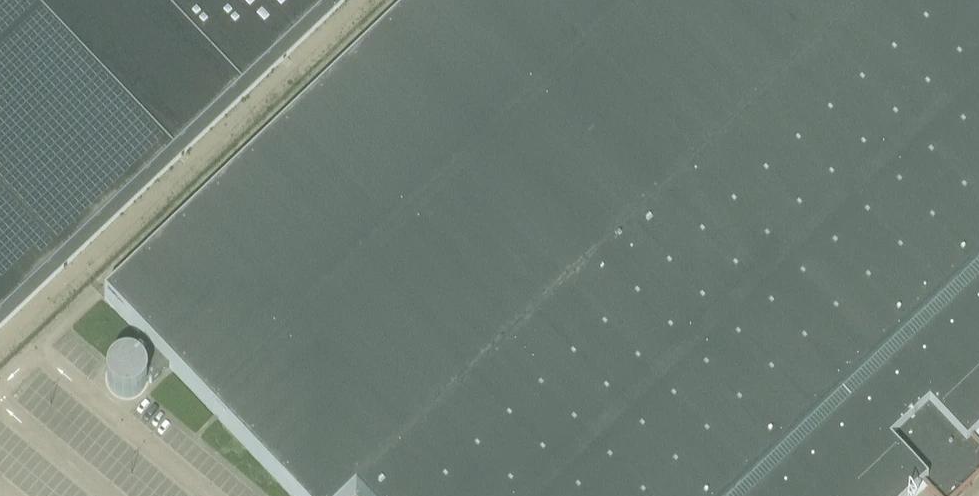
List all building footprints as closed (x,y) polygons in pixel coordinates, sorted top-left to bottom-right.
[(347,0),(0,0),(0,330),(347,0)] [(978,433),(978,0),(419,0),(103,300),(139,338),(123,354),(124,360),(122,360),(119,361),(117,361),(114,363),(113,364),(110,367),(109,368),(108,370),(108,371),(107,373),(106,374),(106,376),(106,378),(106,380),(106,381),(106,383),(106,385),(107,387),(108,390),(109,391),(112,394),(114,396),(117,398),(119,398),(122,399),(124,400),(126,400),(129,399),(131,399),(134,398),(136,397),(139,395),(141,392),(142,391),(143,390),(144,388),(145,385),(146,383),(152,384),(168,368),(289,495),(354,495),(355,495),(913,495),(922,488),(929,495),(960,495),(969,487),(966,484),(978,471),(978,451),(970,442),(978,433)]
